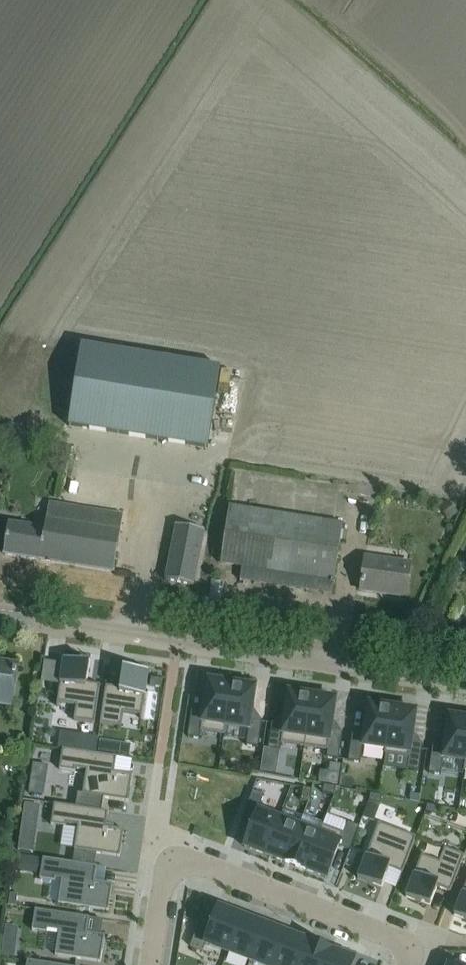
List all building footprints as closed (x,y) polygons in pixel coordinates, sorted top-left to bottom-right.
[(81,345),(68,426),(207,448),(220,368),(81,345)] [(9,523),(7,535),(4,554),(113,572),(122,515),(50,503),(45,529),(9,523)] [(229,507),(223,544),(220,564),(241,567),(239,579),(331,593),(334,573),(342,524),(229,507)] [(175,526),(169,561),(165,580),(192,586),(203,531),(175,526)] [(365,557),(363,571),(360,591),(378,593),(378,590),(390,592),(390,595),(405,597),(410,563),(365,557)] [(63,659),(57,704),(75,706),(74,720),(95,723),(100,685),(86,683),(89,662),(63,659)] [(12,699),(17,665),(0,662),(0,697),(12,699)] [(105,685),(100,724),(120,726),(122,712),(142,715),(148,671),(122,668),(120,687),(105,685)] [(151,678),(149,685),(161,687),(162,680),(151,678)] [(190,711),(187,737),(199,738),(200,732),(224,735),(225,725),(231,684),(207,681),(204,700),(190,711)] [(231,684),(225,725),(248,728),(245,745),(258,748),(261,721),(251,707),(254,687),(231,684)] [(271,723),(268,748),(279,749),(281,742),(303,747),(311,696),(287,692),(285,712),(271,723)] [(311,696),(303,747),(326,750),(326,757),(339,759),(342,733),(332,719),(335,699),(311,696)] [(351,735),(347,760),(360,762),(363,746),(385,749),(391,707),(368,704),(365,724),(351,735)] [(391,707),(385,749),(384,753),(408,757),(406,770),(419,772),(423,745),(412,732),(415,711),(391,707)] [(428,772),(439,774),(442,757),(465,761),(465,758),(465,719),(449,717),(445,736),(431,747),(428,772)] [(80,737),(78,751),(95,754),(97,740),(80,737)] [(100,740),(98,754),(116,757),(118,743),(100,740)] [(62,749),(59,769),(74,772),(74,769),(86,770),(82,794),(78,793),(75,807),(101,811),(103,798),(128,801),(132,775),(114,772),(116,757),(98,754),(95,754),(78,751),(62,749)] [(42,795),(44,780),(31,778),(28,793),(42,795)] [(323,785),(322,793),(334,795),(335,787),(323,785)] [(303,788),(301,799),(308,800),(311,789),(303,788)] [(252,791),(249,798),(260,803),(263,795),(252,791)] [(370,794),(368,801),(380,804),(382,796),(370,794)] [(24,803),(23,814),(38,817),(39,806),(24,803)] [(54,804),(50,824),(66,827),(66,824),(77,826),(74,850),(96,853),(119,856),(123,830),(105,827),(108,812),(101,811),(75,807),(54,804)] [(427,804),(425,812),(437,815),(438,807),(427,804)] [(259,806),(244,846),(265,854),(279,819),(281,814),(259,806)] [(279,819),(265,854),(285,862),(299,826),(279,819)] [(318,834),(305,869),(326,878),(339,845),(350,850),(359,826),(347,821),(342,832),(322,824),(318,834)] [(361,869),(357,878),(382,888),(389,868),(401,873),(415,837),(378,822),(365,857),(357,853),(352,866),(361,869)] [(299,826),(285,862),(305,869),(318,834),(299,826)] [(20,835),(17,850),(32,852),(35,837),(20,835)] [(421,854),(406,896),(430,905),(437,886),(450,891),(464,855),(445,848),(439,861),(421,854)] [(27,856),(17,855),(15,870),(24,871),(27,856)] [(43,858),(39,879),(51,881),(54,881),(55,878),(61,879),(58,903),(108,911),(112,884),(104,883),(94,882),(96,867),(96,866),(43,858)] [(453,914),(465,920),(465,882),(453,914)] [(16,907),(18,895),(10,894),(8,906),(16,907)] [(199,922),(190,947),(203,951),(206,944),(227,952),(241,916),(217,907),(211,926),(199,922)] [(35,909),(31,930),(47,932),(47,929),(58,931),(55,955),(100,962),(104,935),(86,933),(89,917),(35,909)] [(241,916),(227,952),(250,961),(263,925),(241,916)] [(250,961),(261,964),(274,964),(286,934),(263,925),(250,961)] [(274,964),(300,964),(308,942),(286,934),(274,964)] [(3,942),(1,957),(14,959),(16,944),(3,942)] [(300,964),(325,964),(331,951),(308,942),(300,964)] [(354,960),(331,951),(325,964),(352,964),(354,960)]
